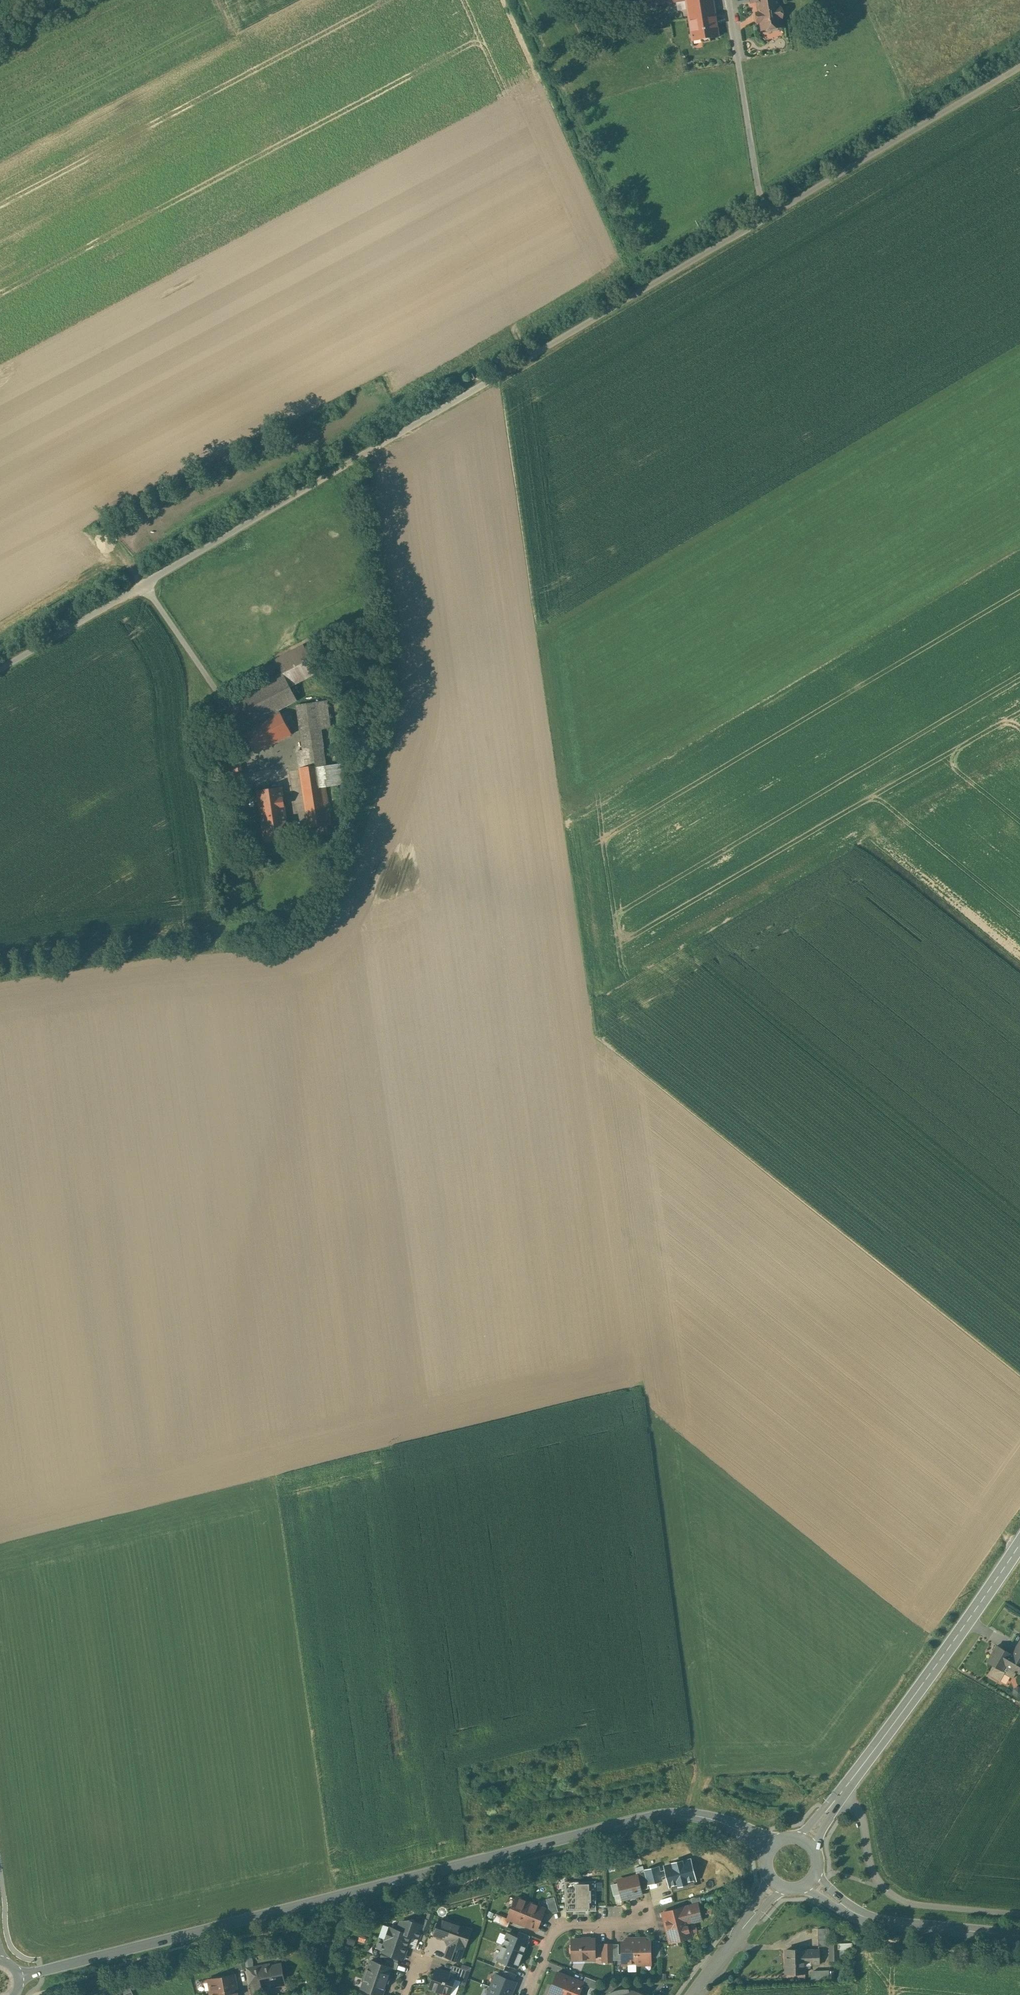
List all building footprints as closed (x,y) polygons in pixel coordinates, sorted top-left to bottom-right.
[(707,0),(620,0),(623,15),(679,7),(686,51),(714,47),(707,0)] [(744,13),(751,12),(754,43),(777,41),(773,0),(743,0),(744,13)] [(303,645),(275,660),(282,673),(310,658),(303,645)] [(282,673),(229,701),(244,731),(280,712),(278,709),(296,700),(282,673)] [(327,701),(297,705),(302,740),(302,741),(303,750),(297,750),(300,768),(322,765),(322,766),(326,765),(321,729),(331,728),(327,701)] [(280,712),(244,731),(255,751),(291,733),(280,712)] [(238,765),(229,766),(231,781),(240,780),(238,765)] [(322,765),(300,768),(308,827),(330,824),(322,766),(322,765)] [(281,788),(258,792),(265,841),(288,837),(281,788)] [(997,1645),(987,1661),(993,1665),(987,1674),(999,1681),(1004,1673),(1013,1678),(1019,1665),(1019,1660),(1013,1655),(997,1645)] [(690,1860),(682,1862),(682,1861),(674,1863),(674,1864),(665,1866),(670,1886),(671,1886),(679,1884),(679,1885),(687,1883),(687,1882),(694,1880),(695,1880),(690,1860)] [(644,1870),(648,1885),(663,1881),(659,1865),(644,1869),(644,1870)] [(644,1870),(636,1872),(637,1876),(637,1875),(641,1890),(649,1888),(648,1885),(644,1870)] [(637,1876),(618,1880),(618,1882),(621,1893),(622,1899),(642,1894),(641,1890),(637,1875),(637,1876)] [(679,1884),(671,1886),(673,1892),(696,1886),(694,1880),(687,1882),(687,1883),(679,1885),(679,1884)] [(595,1881),(565,1882),(566,1910),(596,1910),(595,1881)] [(614,1895),(621,1893),(618,1882),(611,1884),(614,1895)] [(528,1902),(516,1897),(508,1918),(520,1923),(528,1902)] [(545,1908),(528,1902),(520,1923),(536,1930),(545,1908)] [(697,1904),(662,1912),(670,1942),(689,1937),(691,1933),(689,1923),(701,1919),(697,1904)] [(426,1918),(425,1918),(423,1919),(422,1924),(423,1925),(421,1932),(427,1934),(431,1920),(426,1918)] [(413,1919),(411,1920),(410,1920),(400,1922),(398,1930),(397,1930),(411,1935),(419,1938),(421,1932),(423,1925),(422,1924),(414,1921),(413,1919)] [(471,1929),(441,1919),(439,1922),(437,1923),(435,1929),(436,1931),(435,1935),(448,1939),(450,1943),(445,1956),(459,1960),(464,1945),(465,1945),(471,1929)] [(411,1935),(397,1930),(398,1930),(390,1927),(386,1939),(407,1946),(411,1935)] [(529,1936),(506,1928),(501,1943),(524,1951),(529,1936)] [(829,1946),(829,1928),(818,1928),(818,1946),(829,1946)] [(636,1964),(636,1938),(629,1938),(629,1941),(622,1941),(622,1954),(622,1960),(622,1963),(628,1963),(628,1964),(629,1964),(636,1964)] [(643,1941),(643,1938),(636,1938),(636,1964),(645,1964),(645,1963),(651,1963),(650,1941),(643,1941)] [(407,1946),(386,1939),(382,1951),(399,1957),(403,1958),(407,1946)] [(595,1959),(594,1939),(572,1939),(572,1945),(570,1947),(570,1952),(572,1953),(572,1959),(573,1959),(573,1956),(584,1956),(584,1959),(595,1959)] [(519,1966),(524,1951),(501,1943),(496,1958),(519,1966)] [(612,1943),(603,1944),(603,1961),(613,1961),(613,1954),(612,1944),(612,1943)] [(838,1943),(830,1943),(830,1960),(838,1960),(838,1943)] [(819,1949),(786,1949),(786,1964),(786,1973),(805,1973),(805,1964),(819,1964),(819,1949)] [(399,1957),(382,1951),(380,1957),(387,1959),(397,1962),(399,1957)] [(397,1962),(387,1959),(385,1964),(392,1967),(396,1969),(398,1963),(397,1962)] [(371,1960),(361,1988),(375,1993),(382,1994),(392,1967),(385,1964),(371,1960)] [(281,1964),(252,1969),(254,1979),(255,1979),(259,1978),(261,1987),(267,1986),(267,1987),(274,1986),(273,1984),(284,1982),(281,1964)] [(467,1970),(453,1965),(450,1973),(455,1975),(454,1979),(463,1982),(467,1970)] [(252,1969),(246,1970),(248,1984),(255,1983),(255,1979),(254,1979),(252,1969)] [(441,1971),(438,1970),(437,1969),(436,1969),(433,1979),(431,1980),(430,1984),(431,1985),(430,1987),(449,1994),(454,1979),(455,1975),(450,1973),(442,1971),(441,1971)] [(505,1970),(503,1976),(514,1981),(517,1975),(505,1970)] [(558,1971),(549,1994),(550,1994),(578,1994),(583,1982),(558,1971)] [(491,1986),(511,1994),(516,1982),(514,1981),(503,1976),(496,1974),(491,1986)] [(207,1979),(210,1994),(237,1994),(233,1975),(207,1979)] [(511,1994),(491,1986),(487,1994),(511,1994)]
